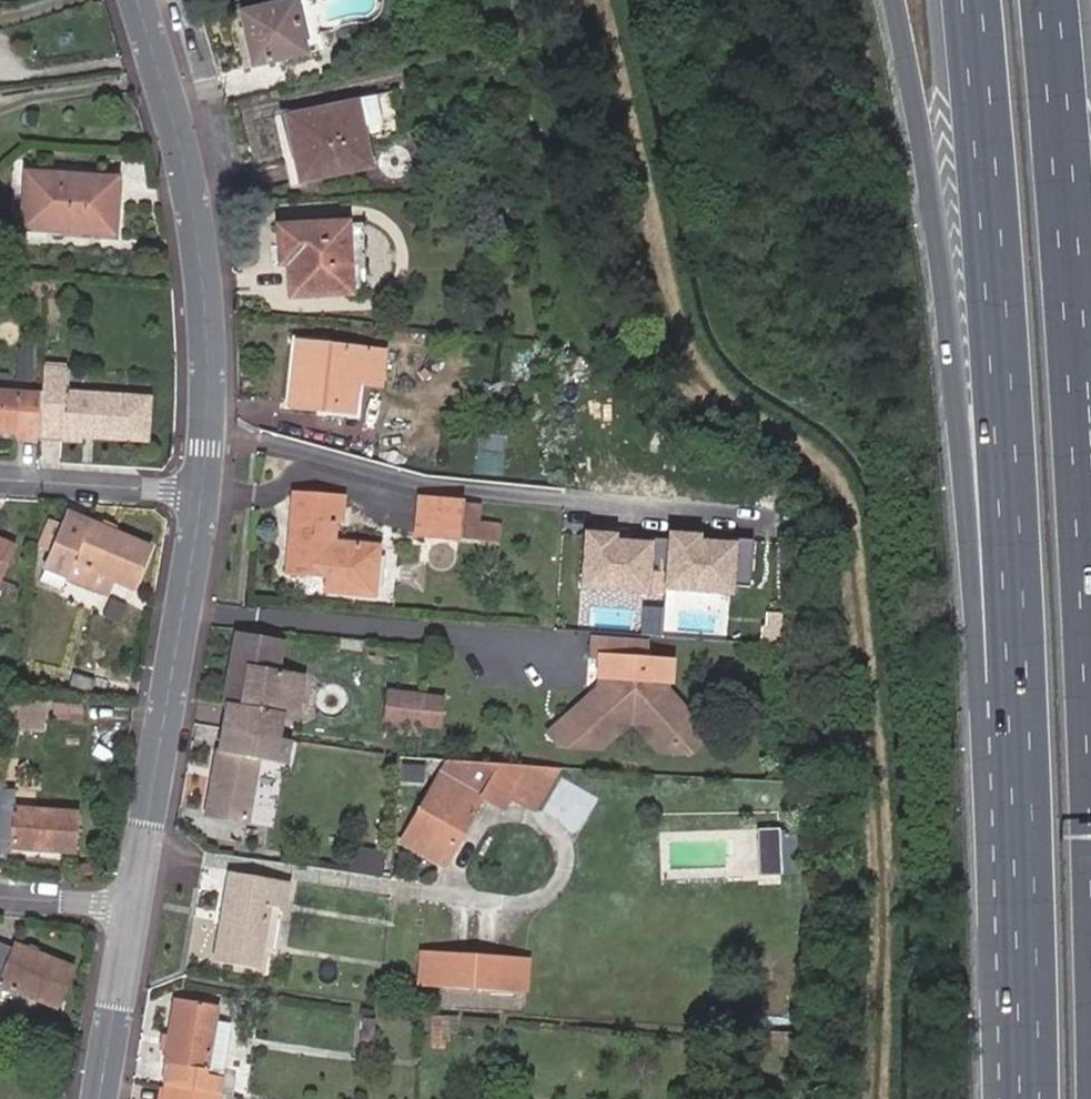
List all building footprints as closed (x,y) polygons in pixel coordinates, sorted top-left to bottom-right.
[(253,69),(306,57),(295,6),(242,18),(253,69)] [(300,187),(370,176),(357,108),(294,119),(302,161),(294,162),(300,187)] [(120,182),(30,175),(26,228),(116,234),(120,182)] [(288,300),(349,298),(346,230),(276,232),(277,250),(283,250),(285,269),(288,268),(288,300)] [(356,387),(363,388),(380,390),(383,355),(296,347),(288,410),(318,413),(319,406),(353,410),(356,387)] [(68,372),(44,370),(42,397),(39,442),(62,443),(63,435),(138,441),(142,400),(66,394),(68,372)] [(359,422),(363,388),(356,387),(353,410),(319,406),(318,413),(318,417),(359,422)] [(39,442),(42,397),(20,395),(19,391),(0,389),(0,431),(16,433),(16,440),(39,442)] [(288,553),(286,577),(316,579),(321,581),(320,596),(368,601),(373,550),(327,545),(329,524),(337,524),(340,501),(291,496),(288,520),(282,520),(280,542),(293,543),(292,554),(288,553)] [(474,512),(459,510),(415,506),(411,543),(456,547),(492,550),(494,530),(473,528),(474,512)] [(72,564),(114,580),(135,589),(148,552),(87,527),(86,530),(65,521),(61,533),(47,527),(37,552),(52,558),(46,573),(65,581),(72,564)] [(617,533),(584,531),(580,591),(648,596),(652,542),(617,539),(617,533)] [(702,534),(668,532),(664,592),(733,596),(736,542),(701,540),(702,534)] [(2,585),(17,547),(0,540),(0,584),(2,585)] [(276,576),(286,577),(288,553),(292,554),(293,543),(280,542),(276,576)] [(108,597),(114,580),(72,564),(65,581),(108,597)] [(58,599),(65,581),(46,573),(41,571),(34,590),(58,599)] [(226,731),(275,739),(277,726),(294,729),(300,682),(272,678),(278,644),(238,637),(226,708),(230,709),(226,731)] [(588,682),(612,684),(612,699),(604,705),(597,695),(549,737),(559,751),(599,754),(632,725),(657,755),(663,749),(680,750),(685,757),(704,740),(660,687),(668,688),(670,668),(644,666),(645,648),(588,643),(587,663),(590,663),(588,682)] [(612,699),(612,684),(597,695),(604,705),(612,699)] [(421,735),(425,703),(385,697),(381,730),(421,735)] [(439,705),(425,703),(421,735),(435,737),(439,705)] [(271,761),(275,739),(226,731),(223,753),(219,752),(208,815),(248,821),(259,759),(271,761)] [(406,845),(447,869),(484,807),(505,819),(511,810),(531,821),(558,776),(441,768),(435,779),(442,784),(406,845)] [(10,860),(10,856),(75,862),(78,818),(14,813),(15,796),(0,795),(0,859),(10,860)] [(785,831),(763,831),(763,841),(785,841),(785,831)] [(763,841),(763,876),(785,876),(785,841),(763,841)] [(226,899),(215,963),(255,970),(265,905),(277,907),(281,886),(233,878),(229,899),(226,899)] [(0,941),(0,982),(57,1008),(74,971),(16,944),(15,947),(0,941)] [(426,958),(424,991),(527,997),(529,965),(426,958)] [(168,1066),(165,1089),(217,1098),(220,1080),(221,1075),(205,1072),(216,1008),(177,1001),(165,1066),(168,1066)] [(427,1024),(428,1040),(444,1039),(454,1038),(453,1022),(427,1024)] [(369,1063),(373,1025),(359,1024),(356,1062),(369,1063)] [(217,1098),(229,1098),(232,1082),(220,1080),(217,1098)] [(165,1089),(163,1098),(229,1098),(217,1098),(165,1089)]
